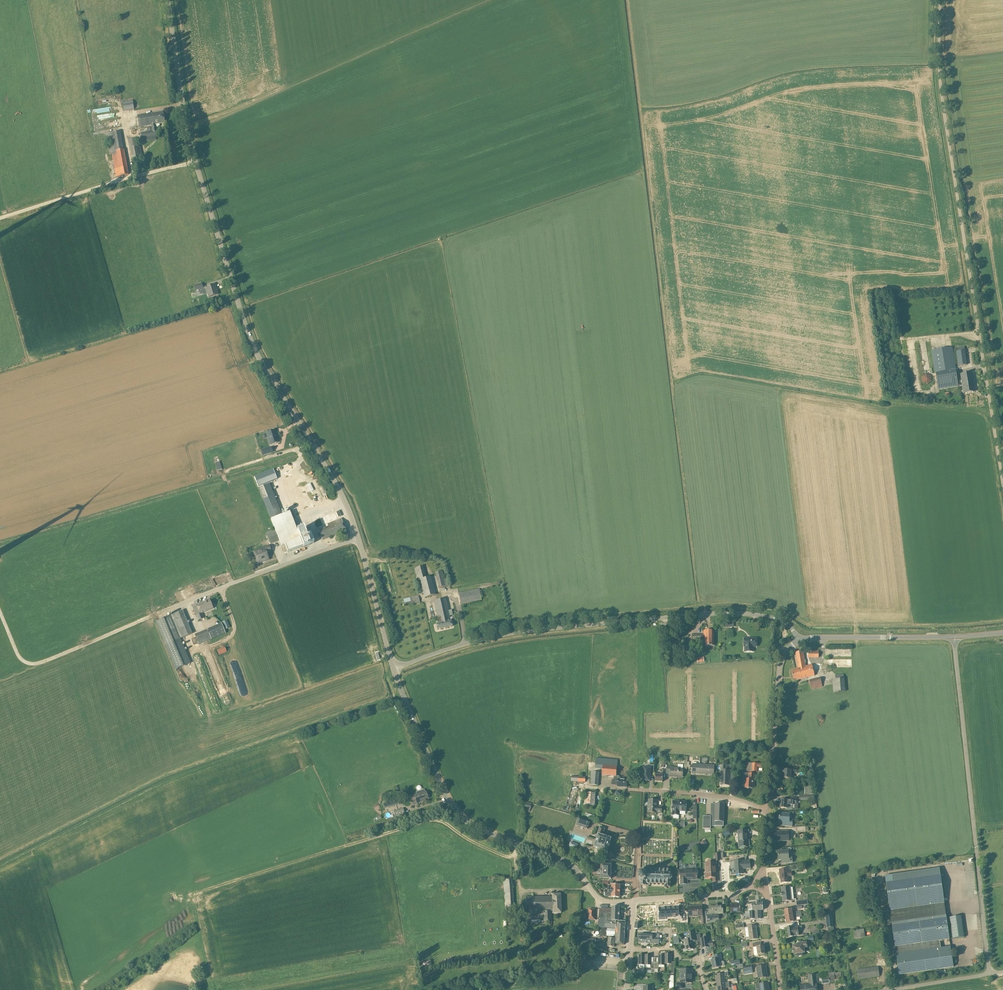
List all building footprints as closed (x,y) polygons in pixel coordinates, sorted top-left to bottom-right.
[(133,101),(122,102),(124,111),(134,109),(133,101)] [(157,136),(156,125),(165,123),(163,112),(138,116),(139,127),(151,126),(152,131),(140,133),(142,142),(156,140),(156,136),(157,136)] [(109,153),(111,153),(116,177),(129,175),(124,150),(120,131),(105,134),(109,153)] [(141,146),(137,147),(136,138),(128,140),(132,161),(143,159),(141,146)] [(205,288),(208,298),(218,295),(216,290),(215,291),(213,285),(205,288)] [(935,373),(936,373),(956,369),(953,352),(953,347),(931,350),(935,373)] [(966,358),(958,359),(958,367),(967,365),(966,358)] [(938,390),(939,390),(959,387),(958,387),(958,386),(958,381),(956,371),(956,369),(936,373),(936,375),(938,390)] [(961,381),(958,381),(958,386),(962,386),(963,394),(975,392),(972,373),(961,374),(961,381)] [(921,375),(922,383),(931,382),(930,374),(921,375)] [(275,430),(266,433),(270,444),(278,442),(275,430)] [(279,468),(285,471),(288,465),(281,462),(279,468)] [(290,512),(280,516),(268,483),(258,487),(271,519),(275,528),(265,533),(271,544),(279,540),(281,546),(284,545),(288,552),(303,547),(304,547),(310,545),(307,536),(301,538),(290,512)] [(325,525),(326,528),(318,531),(322,540),(337,534),(346,531),(341,518),(332,522),(327,510),(319,513),(325,525)] [(270,550),(269,547),(254,553),(257,563),(262,561),(261,560),(268,558),(265,552),(270,550)] [(431,577),(426,578),(423,566),(414,568),(418,580),(420,580),(424,598),(435,595),(431,577)] [(444,578),(442,570),(441,569),(435,570),(439,587),(448,585),(446,577),(444,578)] [(461,604),(481,600),(479,589),(459,593),(461,604)] [(405,606),(420,602),(418,596),(403,599),(405,606)] [(204,618),(202,613),(213,608),(209,599),(192,606),(198,621),(204,618)] [(452,627),(450,621),(451,621),(450,616),(453,615),(452,610),(448,611),(446,599),(434,601),(438,624),(436,624),(437,630),(452,627)] [(191,663),(181,639),(192,634),(183,610),(170,616),(170,615),(155,622),(165,645),(175,670),(191,663)] [(199,645),(226,633),(221,623),(195,635),(199,645)] [(704,631),(704,634),(693,634),(693,640),(700,640),(700,644),(704,644),(704,646),(714,646),(714,639),(714,630),(704,631)] [(746,638),(746,646),(747,646),(747,652),(753,652),(753,646),(757,646),(757,639),(746,638)] [(217,650),(219,655),(227,652),(225,647),(217,650)] [(796,670),(791,671),(793,679),(796,679),(797,680),(815,676),(812,665),(805,666),(803,651),(796,652),(798,668),(795,669),(796,670)] [(809,680),(811,689),(823,687),(820,677),(809,680)] [(832,679),(833,692),(846,691),(845,678),(832,679)] [(618,776),(616,776),(617,766),(618,760),(596,758),(595,768),(602,769),(602,775),(614,776),(614,779),(612,779),(612,785),(617,785),(617,787),(622,787),(627,787),(627,780),(618,779),(618,776)] [(747,763),(747,771),(757,772),(758,763),(747,763)] [(699,774),(700,764),(692,764),(692,773),(699,774)] [(643,777),(643,780),(645,780),(645,781),(650,781),(650,773),(653,773),(654,765),(648,765),(648,768),(643,768),(643,773),(642,772),(642,777),(643,777)] [(672,766),(666,766),(666,768),(666,776),(670,777),(675,777),(675,776),(683,776),(683,769),(683,765),(678,765),(678,768),(671,768),(672,766)] [(725,765),(725,770),(721,770),(721,785),(730,785),(730,771),(730,765),(725,765)] [(792,767),(791,770),(783,769),(783,778),(786,778),(786,779),(791,780),(791,773),(797,773),(800,773),(800,768),(798,768),(792,767)] [(659,771),(659,775),(655,774),(655,782),(662,782),(663,775),(663,770),(660,770),(660,771),(659,771)] [(591,771),(590,785),(598,785),(599,772),(591,771)] [(754,774),(749,773),(748,779),(746,779),(745,788),(752,788),(752,784),(753,784),(754,774)] [(411,796),(412,800),(415,799),(417,803),(423,801),(423,800),(428,798),(426,792),(416,795),(415,794),(411,796)] [(584,805),(595,806),(596,793),(585,792),(584,805)] [(787,797),(787,800),(781,800),(780,808),(787,808),(795,808),(795,804),(796,805),(797,798),(787,797)] [(662,807),(657,807),(657,800),(649,800),(649,807),(648,807),(648,812),(661,813),(662,807)] [(530,812),(532,803),(527,801),(524,810),(530,812)] [(673,801),(673,806),(672,806),(672,809),(673,809),(672,812),(673,812),(673,815),(679,815),(679,811),(680,802),(678,802),(678,801),(673,801)] [(711,804),(711,816),(703,816),(703,828),(710,829),(710,826),(723,826),(724,822),(724,804),(715,803),(715,804),(711,804)] [(395,817),(405,814),(403,808),(393,811),(395,817)] [(789,819),(790,814),(780,813),(779,822),(783,822),(783,825),(792,826),(793,820),(789,819)] [(576,825),(588,829),(590,822),(579,818),(576,825)] [(600,827),(597,834),(598,834),(594,847),(601,849),(599,853),(605,855),(607,851),(607,852),(611,838),(603,836),(605,828),(600,827)] [(739,847),(749,846),(748,830),(738,830),(739,847)] [(788,831),(774,832),(774,841),(789,841),(788,831)] [(578,845),(570,842),(569,847),(577,850),(578,845)] [(786,848),(786,851),(778,851),(779,860),(781,860),(782,863),(792,862),(792,856),(791,848),(786,848)] [(743,861),(743,860),(734,861),(735,872),(731,872),(731,875),(743,874),(743,869),(750,868),(750,861),(743,861)] [(716,872),(716,862),(706,862),(707,873),(706,873),(706,878),(713,877),(713,881),(717,881),(717,872),(716,872)] [(601,864),(601,869),(599,869),(599,873),(601,874),(601,878),(611,879),(611,865),(601,864)] [(692,865),(692,869),(680,870),(681,884),(687,884),(687,879),(697,879),(697,869),(696,869),(696,865),(692,865)] [(642,873),(640,872),(639,879),(640,879),(640,885),(646,885),(646,883),(666,884),(666,886),(665,886),(664,886),(664,888),(665,888),(666,888),(667,888),(667,887),(670,887),(670,880),(672,878),(672,876),(671,874),(671,870),(646,869),(645,868),(644,868),(642,869),(642,873)] [(788,872),(788,869),(779,870),(780,876),(781,876),(781,883),(788,882),(788,876),(792,876),(791,872),(788,872)] [(946,915),(936,917),(935,904),(944,903),(939,869),(885,876),(896,954),(899,975),(954,967),(953,963),(956,963),(956,959),(952,959),(951,946),(941,948),(939,940),(950,939),(946,915)] [(505,914),(506,914),(506,922),(512,922),(511,913),(515,913),(512,878),(503,879),(505,914)] [(620,885),(612,885),(609,885),(608,890),(605,890),(605,896),(611,896),(611,897),(620,898),(620,885)] [(790,887),(781,887),(783,902),(792,901),(792,899),(794,899),(793,887),(790,887)] [(979,897),(978,890),(964,892),(965,899),(979,897)] [(552,895),(552,896),(525,897),(526,912),(542,912),(543,922),(548,922),(548,925),(551,925),(551,922),(552,922),(551,911),(552,911),(552,913),(561,913),(560,894),(552,895)] [(752,903),(752,910),(749,910),(749,920),(761,919),(761,910),(763,910),(762,902),(752,903)] [(678,905),(678,915),(678,916),(684,915),(684,919),(688,919),(687,913),(684,913),(684,904),(678,905)] [(730,905),(730,912),(741,912),(740,904),(730,905)] [(642,912),(643,925),(654,925),(653,912),(654,912),(654,905),(640,905),(640,912),(642,912)] [(709,906),(709,909),(705,910),(706,925),(720,920),(719,914),(723,914),(723,905),(709,906)] [(688,907),(689,916),(702,916),(702,906),(688,907)] [(599,908),(599,916),(598,927),(601,927),(601,931),(600,931),(600,935),(607,935),(607,936),(610,936),(609,938),(608,938),(608,946),(614,947),(614,944),(624,944),(626,921),(619,920),(620,907),(612,907),(612,909),(599,908)] [(828,931),(834,930),(832,915),(826,916),(827,928),(828,928),(828,931)] [(758,939),(756,925),(748,927),(750,940),(758,939)] [(802,926),(798,927),(798,926),(792,927),(787,927),(788,937),(793,936),(799,936),(798,931),(799,931),(799,930),(802,929),(802,926)] [(865,937),(864,929),(850,931),(850,937),(855,936),(856,942),(861,941),(860,938),(865,937)] [(687,932),(688,939),(684,940),(686,950),(693,949),(692,941),(696,940),(694,931),(687,932)] [(704,938),(701,938),(700,934),(697,935),(697,939),(700,939),(702,948),(709,947),(713,946),(712,941),(708,942),(708,938),(709,938),(708,933),(704,934),(704,938)] [(642,935),(639,935),(639,943),(659,944),(658,940),(652,940),(652,936),(648,935),(649,935),(642,935)] [(595,939),(582,938),(581,948),(594,950),(595,939)] [(764,946),(762,946),(761,942),(753,943),(754,955),(765,954),(764,946)] [(793,946),(793,950),(793,951),(793,953),(794,954),(794,955),(797,954),(797,957),(803,956),(802,953),(805,953),(804,948),(808,948),(807,942),(798,943),(799,945),(793,946)] [(714,955),(714,959),(711,960),(713,968),(721,967),(720,966),(724,966),(725,965),(724,962),(723,961),(720,962),(719,960),(722,960),(721,954),(714,955)] [(651,955),(645,955),(645,965),(651,965),(651,973),(655,973),(655,969),(655,965),(651,965),(651,955)] [(655,965),(655,969),(658,969),(658,965),(665,965),(665,964),(665,955),(658,955),(658,965),(655,965)] [(875,960),(876,967),(857,969),(858,980),(880,977),(878,967),(886,965),(885,959),(875,960)] [(752,965),(743,966),(736,968),(736,973),(744,971),(744,974),(753,973),(752,965)] [(766,970),(766,965),(757,967),(758,978),(766,977),(765,971),(766,970)] [(681,970),(681,982),(692,982),(692,970),(681,970)] [(810,984),(800,986),(800,989),(818,989),(817,983),(818,983),(818,976),(821,976),(822,984),(830,983),(844,981),(843,977),(841,977),(840,972),(834,973),(834,972),(809,975),(810,984)]
